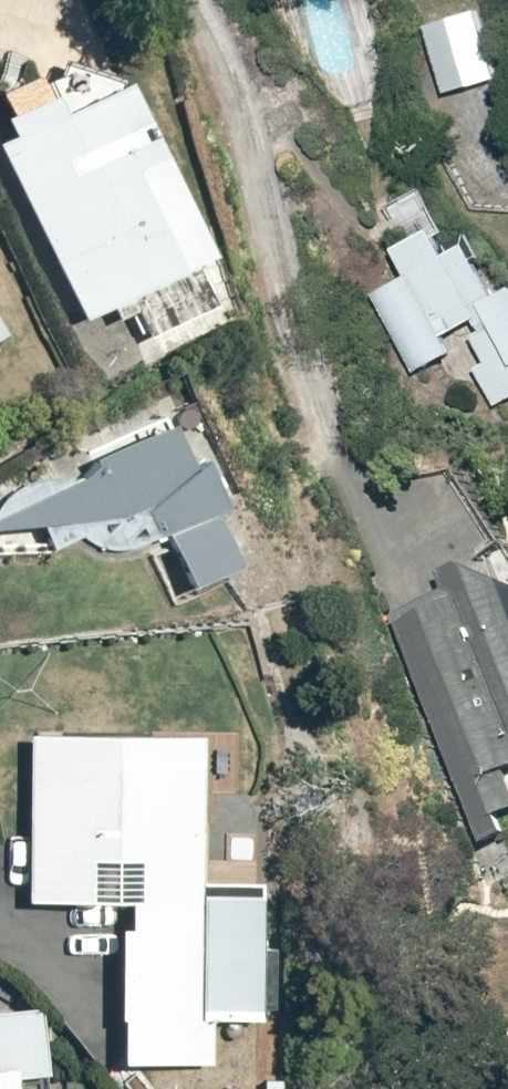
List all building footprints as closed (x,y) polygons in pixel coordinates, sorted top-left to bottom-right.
[(427,20),(446,92),(507,75),(507,69),(491,3),(427,20)] [(0,139),(0,141),(87,319),(112,306),(120,321),(138,312),(150,336),(218,303),(201,269),(216,263),(125,77),(61,108),(43,72),(0,93),(0,100),(16,132),(0,139)] [(375,291),(422,367),(453,348),(448,340),(478,320),(482,326),(473,331),(490,357),(475,366),(502,408),(507,404),(507,285),(499,291),(466,239),(451,249),(434,221),(392,247),(407,271),(375,291)] [(9,329),(0,314),(0,335),(9,329)] [(189,398),(0,496),(0,530),(48,524),(59,550),(84,540),(86,542),(88,543),(90,544),(92,546),(94,547),(96,548),(98,549),(101,549),(103,550),(105,551),(107,551),(110,552),(112,552),(114,552),(117,553),(119,553),(122,553),(124,552),(126,552),(129,552),(131,551),(133,551),(136,550),(138,550),(140,549),(142,548),(145,547),(147,546),(149,545),(151,543),(153,542),(155,541),(157,539),(158,538),(160,536),(166,530),(198,591),(246,566),(217,510),(240,498),(189,398)] [(392,618),(477,841),(507,830),(507,596),(501,576),(392,618)] [(27,912),(74,911),(74,931),(116,931),(117,1069),(219,1068),(218,1020),(259,1020),(258,889),(207,890),(205,729),(25,731),(27,912)] [(12,1085),(54,1081),(47,992),(0,996),(0,1088),(12,1088),(12,1085)]
